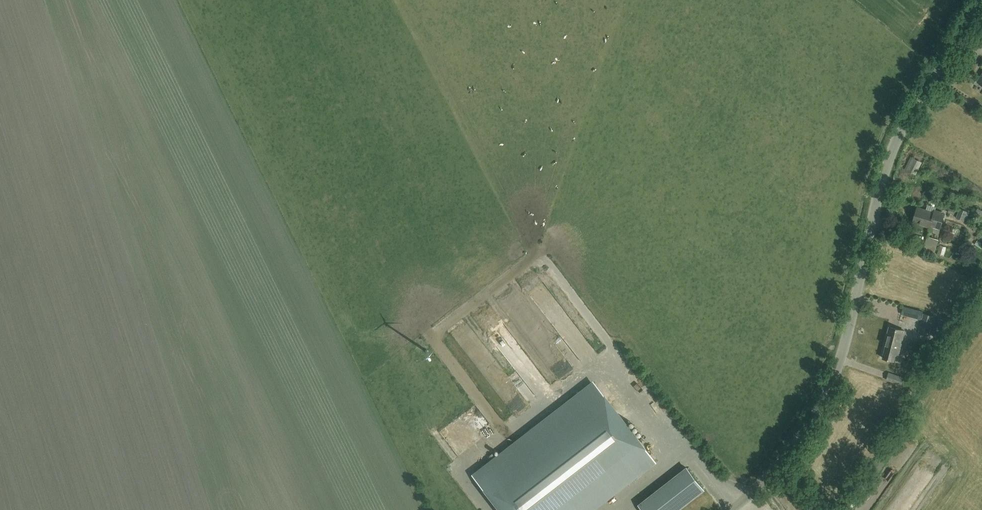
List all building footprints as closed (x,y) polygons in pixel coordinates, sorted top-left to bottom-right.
[(922,162),(911,157),(905,169),(916,175),(922,162)] [(962,184),(955,181),(951,188),(958,191),(962,184)] [(940,228),(944,213),(935,210),(934,212),(917,207),(913,221),(930,227),(930,225),(940,228)] [(960,209),(956,218),(964,221),(968,212),(960,209)] [(512,310),(521,306),(512,289),(504,293),(512,310)] [(862,313),(873,313),(872,297),(861,298),(862,313)] [(913,317),(914,312),(903,309),(901,315),(913,317)] [(933,316),(923,314),(922,319),(918,333),(929,336),(933,316)] [(904,331),(891,328),(889,327),(886,340),(887,341),(883,358),(893,361),(895,354),(898,355),(904,331)] [(505,372),(492,381),(510,407),(523,398),(505,372)] [(905,378),(902,377),(889,373),(887,379),(886,380),(902,385),(905,378)] [(653,461),(593,383),(508,449),(509,449),(474,476),(500,509),(590,509),(653,461)] [(703,489),(687,468),(639,505),(643,509),(676,509),(703,489)]
